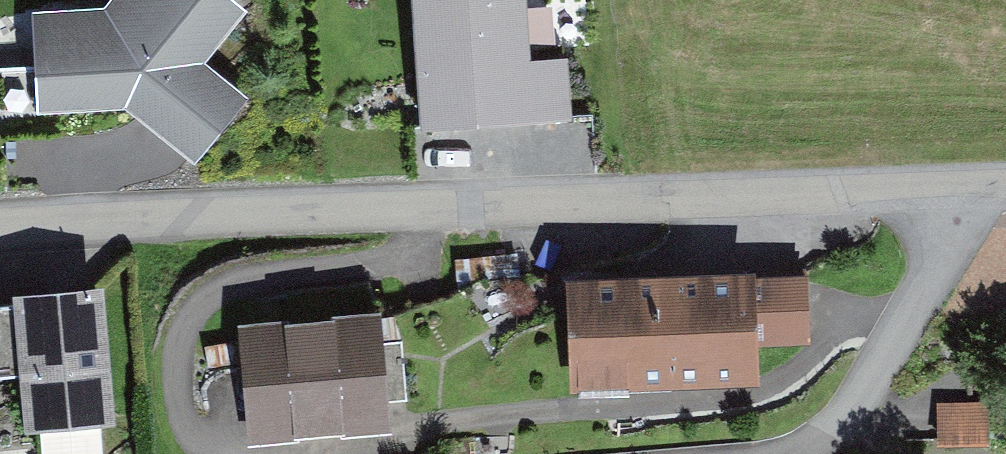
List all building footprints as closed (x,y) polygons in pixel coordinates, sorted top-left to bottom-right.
[(33,24),(38,121),(125,115),(194,169),(251,105),(203,70),(250,20),(225,0),(120,0),(108,15),(33,24)] [(423,138),(572,122),(568,61),(529,66),(527,0),(413,0),(423,138)] [(756,258),(566,264),(570,383),(758,376),(756,340),(810,338),(808,268),(756,270),(756,258)] [(105,271),(13,279),(15,293),(21,367),(27,428),(118,420),(105,271)] [(0,294),(0,369),(21,367),(15,293),(0,294)] [(381,300),(240,314),(247,436),(389,424),(381,300)] [(989,398),(937,400),(938,443),(991,441),(989,398)]
